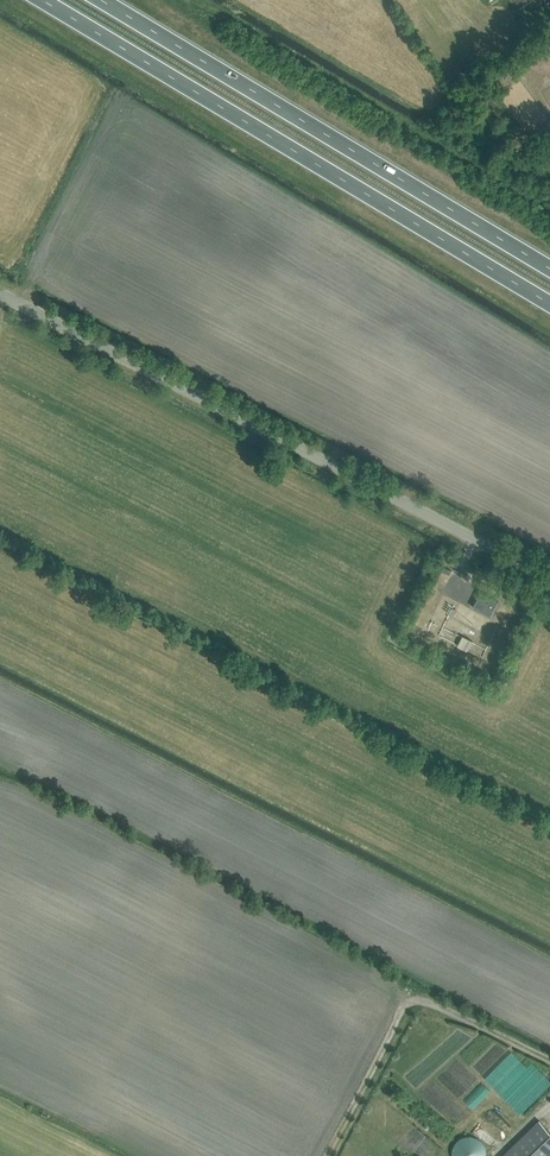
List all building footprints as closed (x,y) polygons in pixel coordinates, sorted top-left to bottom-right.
[(491,98),(487,101),(480,105),(484,111),(491,106),(495,104),(491,98)] [(499,601),(481,592),(474,607),(492,616),(499,601)] [(462,636),(457,646),(467,650),(471,640),(462,636)] [(503,1095),(511,1105),(532,1089),(524,1079),(503,1095)] [(542,1119),(502,1155),(549,1155),(549,1128),(542,1119)] [(468,1136),(465,1136),(462,1137),(460,1139),(457,1141),(455,1143),(454,1145),(453,1148),(452,1151),(452,1154),(452,1155),(486,1155),(486,1152),(486,1149),(485,1146),(483,1144),(481,1141),(479,1139),(477,1138),(474,1137),(471,1136),(468,1136)]
